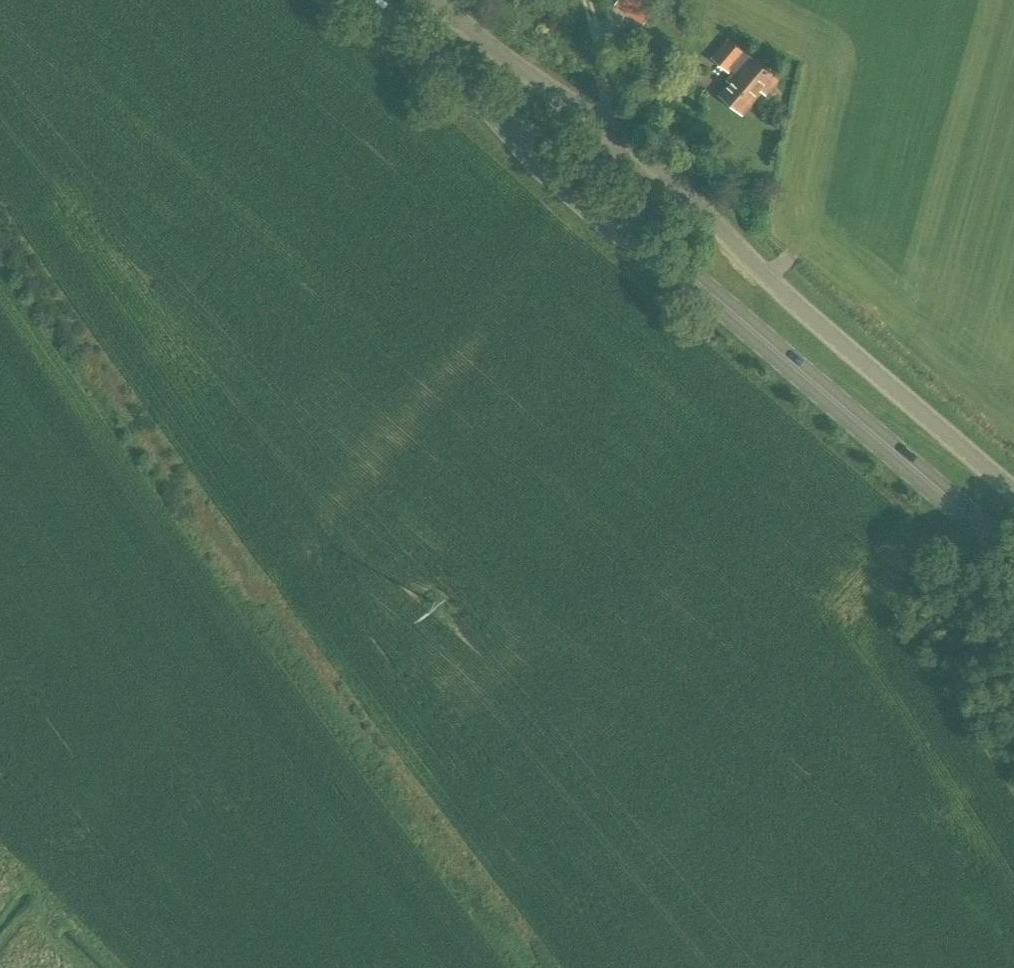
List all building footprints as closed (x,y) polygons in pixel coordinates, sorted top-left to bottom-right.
[(658,1),(656,0),(618,0),(614,6),(643,25),(658,1)] [(779,80),(749,54),(728,37),(711,57),(729,73),(732,69),(734,71),(727,80),(730,82),(719,95),(742,114),(762,91),(766,95),(779,80)]
